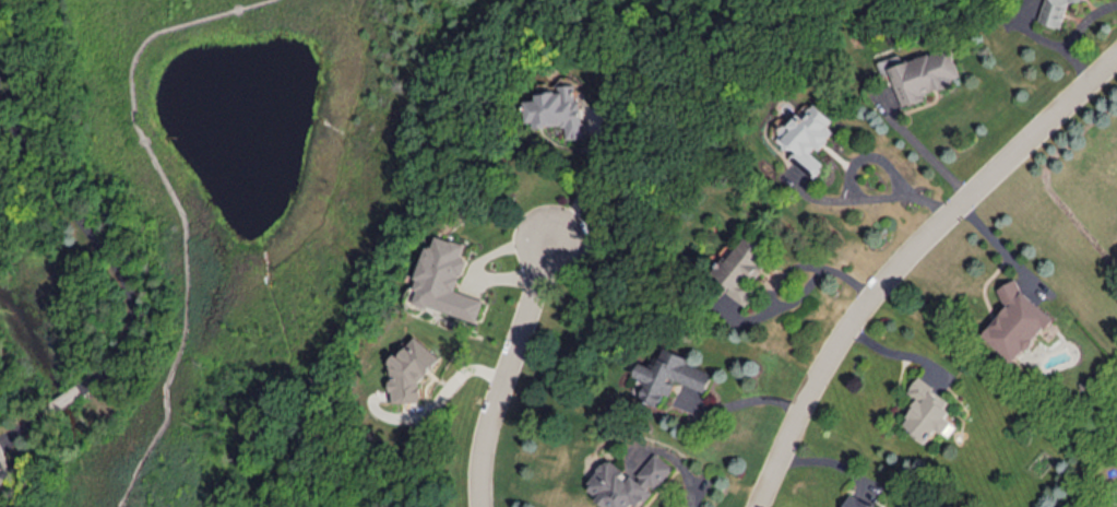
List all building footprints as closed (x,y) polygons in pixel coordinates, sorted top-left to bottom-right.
[(1084,0),(1053,0),(1046,21),(1067,28),(1074,4),(1084,0)] [(910,106),(933,99),(931,93),(954,87),(952,81),(968,76),(959,47),(912,61),(910,54),(888,60),(892,76),(900,73),(910,106)] [(589,137),(584,83),(565,85),(566,90),(543,92),(544,99),(535,99),(537,127),(571,124),(573,138),(589,137)] [(819,177),(832,163),(821,154),(843,131),(836,124),(842,118),(821,99),(786,138),(802,153),(797,158),(819,177)] [(483,321),(490,298),(463,290),(473,258),(468,256),(472,243),(438,232),(420,288),(424,289),(420,301),(483,321)] [(750,305),(760,292),(752,285),(776,253),(749,233),(719,273),(735,285),(731,291),(750,305)] [(981,335),(1014,362),(1052,315),(1007,279),(995,294),(1006,303),(981,335)] [(424,401),(423,382),(444,355),(419,335),(404,354),(398,354),(391,363),(394,366),(395,390),(396,391),(396,401),(424,401)] [(709,391),(718,369),(667,349),(664,357),(663,356),(660,365),(646,360),(640,375),(651,380),(645,396),(664,404),(668,392),(674,394),(680,380),(709,391)] [(906,391),(917,398),(900,425),(926,442),(935,427),(943,432),(950,420),(942,414),(951,400),(916,376),(906,391)] [(658,453),(637,479),(611,459),(589,487),(615,506),(638,506),(654,487),(657,490),(675,466),(658,453)] [(848,494),(843,506),(881,506),(848,494)]
